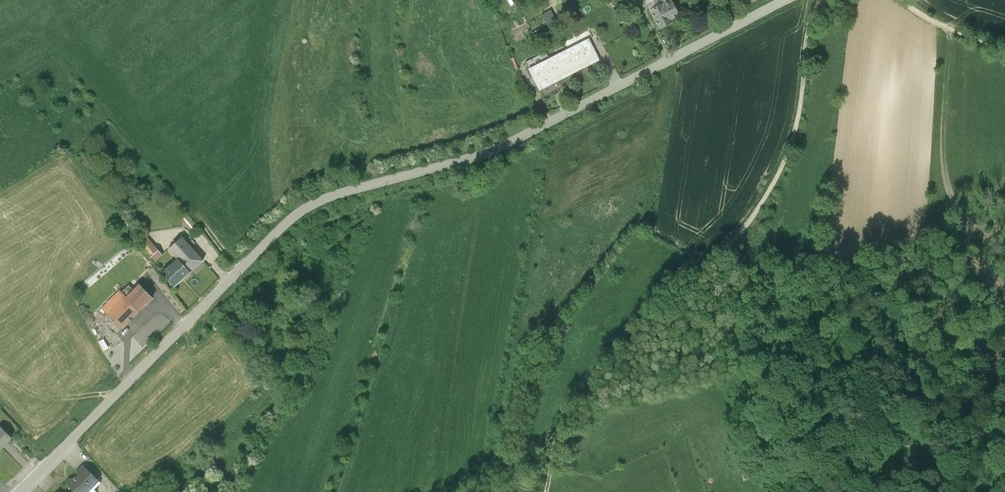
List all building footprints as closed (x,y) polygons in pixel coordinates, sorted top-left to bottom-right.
[(647,1),(661,29),(670,24),(673,23),(674,22),(673,20),(680,16),(672,0),(649,0),(647,1)] [(551,10),(542,15),(547,25),(556,19),(554,15),(551,10)] [(540,29),(532,33),(536,40),(544,35),(540,29)] [(543,55),(526,63),(541,91),(600,61),(589,39),(547,61),(543,55)] [(141,237),(131,245),(150,267),(159,258),(141,237)] [(173,263),(186,277),(200,264),(178,240),(164,253),(173,263)] [(186,277),(173,263),(158,276),(171,291),(186,277)] [(115,294),(97,312),(118,333),(149,302),(135,288),(129,293),(124,289),(117,296),(115,294)] [(99,343),(94,346),(100,356),(105,353),(99,343)] [(62,491),(63,491),(92,491),(95,489),(78,471),(70,479),(73,481),(62,491)]
